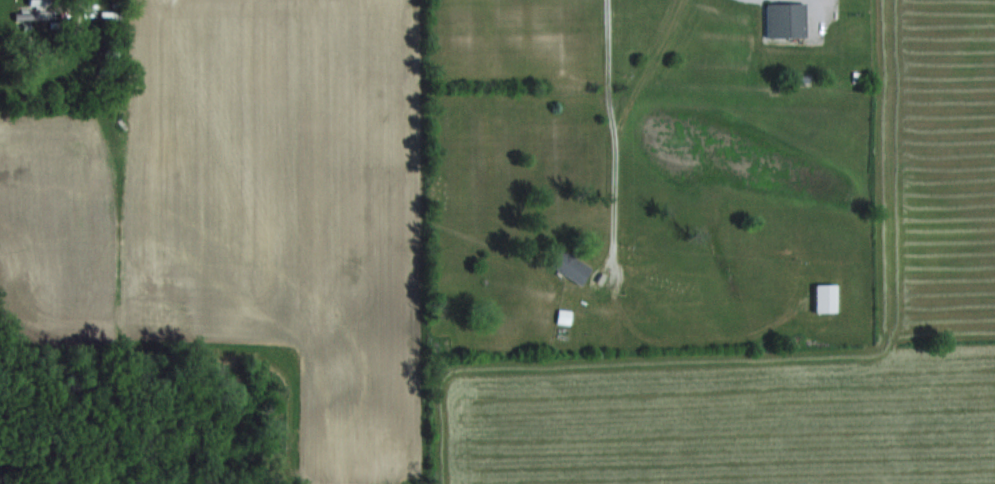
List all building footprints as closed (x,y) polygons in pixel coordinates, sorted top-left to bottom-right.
[(762,3),(762,38),(803,38),(803,3),(762,3)] [(587,268),(556,249),(547,266),(578,284),(587,268)] [(810,311),(834,311),(834,283),(810,283),(810,311)]
